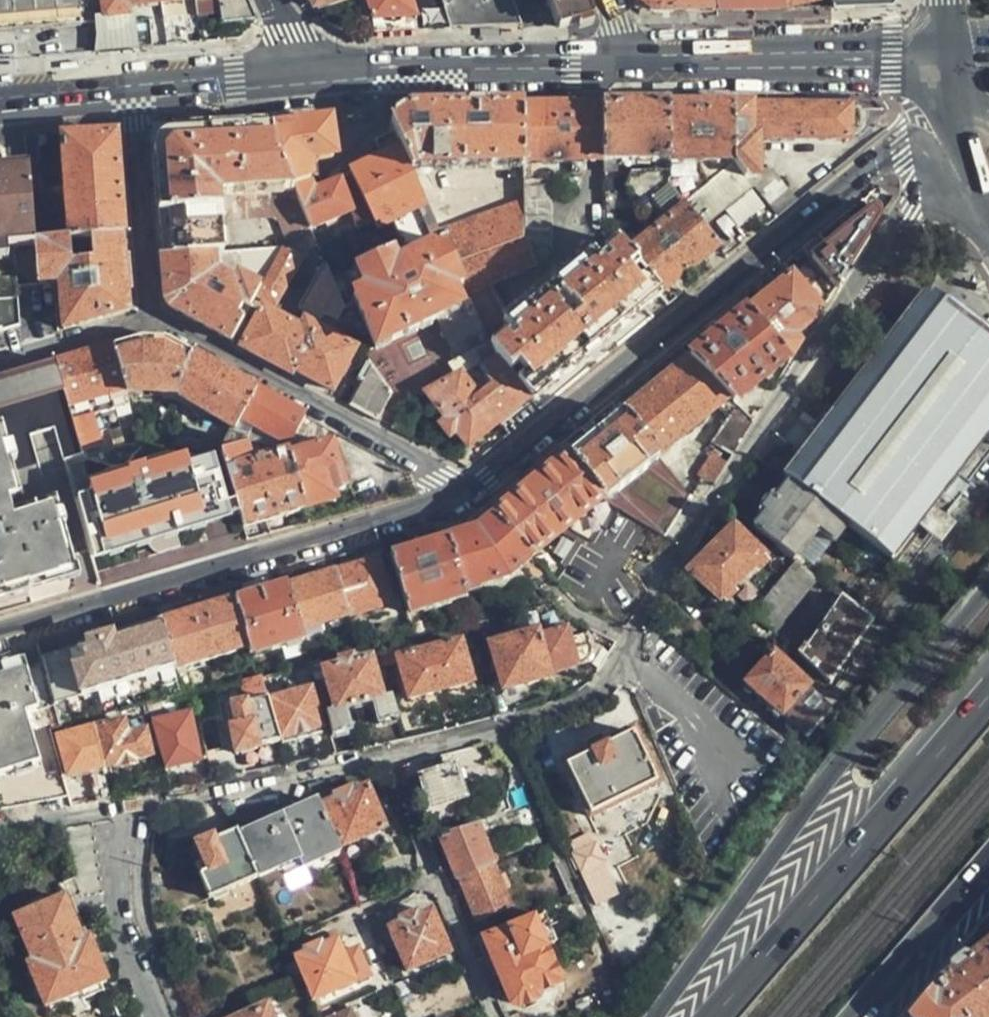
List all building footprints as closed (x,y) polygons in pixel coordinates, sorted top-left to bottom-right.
[(80,0),(0,0),(0,33),(82,20),(80,0)] [(109,48),(117,47),(134,46),(155,45),(151,26),(129,28),(127,9),(162,3),(162,0),(104,0),(109,48)] [(259,18),(251,0),(221,0),(224,23),(241,21),(259,18)] [(376,19),(397,17),(418,16),(413,0),(370,0),(376,19)] [(450,28),(525,27),(517,0),(441,0),(450,28)] [(561,26),(567,26),(567,23),(581,22),(590,6),(588,0),(553,0),(561,26)] [(640,2),(656,13),(681,12),(719,10),(719,0),(638,0),(640,2)] [(719,10),(748,10),(785,9),(783,0),(719,0),(719,10)] [(785,9),(808,2),(817,0),(783,0),(785,9)] [(490,109),(413,109),(401,116),(389,124),(393,133),(411,173),(419,170),(523,169),(523,165),(523,109),(490,109)] [(603,164),(602,110),(565,110),(523,109),(523,165),(603,164)] [(668,162),(668,109),(636,110),(602,110),(603,164),(617,163),(668,162)] [(735,168),(735,110),(701,110),(668,109),(668,162),(668,172),(668,186),(685,208),(735,168)] [(757,193),(778,219),(790,209),(766,179),(759,180),(759,150),(759,141),(766,141),(851,141),(851,129),(851,110),(794,110),(735,110),(735,168),(757,193)] [(867,121),(855,110),(851,110),(851,129),(859,129),(867,121)] [(333,158),(329,120),(299,123),(271,126),(276,162),(282,161),(291,182),(293,188),(310,183),(309,172),(311,170),(312,164),(333,158)] [(276,162),(271,126),(202,133),(170,136),(154,154),(164,259),(225,255),(222,222),(219,194),(291,182),(282,161),(276,162)] [(354,178),(376,223),(379,232),(395,224),(414,258),(444,244),(440,235),(411,173),(393,133),(376,141),(382,156),(366,164),(351,171),(354,178)] [(117,137),(62,138),(71,240),(126,235),(122,191),(117,137)] [(7,164),(6,159),(0,160),(0,178),(8,177),(7,164)] [(28,174),(27,161),(7,164),(8,177),(28,174)] [(617,163),(603,164),(605,213),(613,213),(613,205),(617,205),(617,163)] [(707,234),(757,193),(735,168),(685,208),(707,234)] [(627,256),(659,296),(690,272),(718,249),(707,234),(685,208),(668,186),(668,172),(631,174),(626,189),(638,211),(644,223),(652,217),(661,228),(627,256)] [(28,174),(8,177),(0,178),(0,252),(5,251),(30,248),(30,246),(33,243),(28,174)] [(314,194),(310,183),(293,188),(311,230),(353,215),(359,230),(376,223),(354,178),(334,186),(314,194)] [(293,188),(291,182),(219,194),(222,222),(272,214),(281,224),(290,250),(318,247),(311,230),(293,188)] [(523,184),(523,204),(523,240),(533,266),(546,261),(553,253),(552,182),(523,184)] [(523,240),(523,204),(440,235),(444,244),(454,267),(523,240)] [(791,280),(820,314),(839,283),(877,220),(872,215),(829,250),(791,280)] [(126,235),(71,240),(35,243),(39,285),(60,284),(64,331),(132,312),(126,235)] [(533,266),(523,240),(454,267),(466,293),(533,266)] [(517,387),(528,403),(564,374),(630,320),(659,296),(627,256),(617,243),(602,255),(611,266),(604,272),(590,254),(504,324),(520,342),(512,348),(503,338),(491,348),(496,359),(510,378),(520,370),(527,379),(517,387)] [(466,293),(454,267),(444,244),(414,258),(399,266),(392,254),(391,256),(332,282),(344,309),(356,304),(375,353),(435,323),(455,361),(475,352),(483,365),(496,359),(491,348),(486,338),(466,293)] [(321,255),(318,247),(290,250),(287,250),(303,261),(307,255),(321,255)] [(225,255),(164,259),(166,283),(168,304),(233,340),(259,298),(287,250),(225,255)] [(287,250),(259,298),(276,307),(303,261),(287,250)] [(602,255),(590,254),(604,272),(611,266),(602,255)] [(334,329),(344,309),(332,282),(325,265),(301,310),(334,329)] [(745,316),(788,366),(800,347),(794,342),(802,335),(811,329),(820,314),(791,280),(770,297),(745,316)] [(782,481),(790,486),(846,528),(873,549),(943,460),(957,442),(984,407),(988,401),(988,339),(927,290),(898,329),(889,340),(865,372),(782,481)] [(265,310),(245,346),(256,353),(282,367),(294,374),(296,370),(335,391),(358,350),(306,323),(302,331),(265,310)] [(759,388),(788,366),(745,316),(719,337),(693,358),(727,403),(734,408),(759,388)] [(889,340),(898,329),(885,318),(853,360),(863,368),(886,338),(889,340)] [(134,343),(113,349),(127,396),(142,397),(143,390),(161,392),(161,398),(180,401),(193,356),(166,342),(153,342),(140,342),(134,343)] [(127,396),(113,349),(83,357),(55,365),(64,396),(80,454),(107,447),(102,429),(99,419),(109,416),(132,410),(127,396)] [(463,377),(483,365),(475,352),(455,361),(448,366),(455,381),(463,377)] [(224,373),(193,356),(180,401),(235,430),(255,390),(224,373)] [(711,445),(732,458),(752,425),(734,408),(727,403),(693,358),(656,388),(621,416),(658,459),(690,432),(718,409),(727,420),(711,445)] [(463,377),(498,427),(514,414),(528,403),(517,387),(510,378),(496,359),(483,365),(463,377)] [(55,365),(0,380),(0,413),(64,396),(55,365)] [(363,386),(351,406),(364,413),(377,421),(393,396),(370,366),(359,384),(363,386)] [(466,462),(498,427),(463,377),(455,381),(427,396),(446,421),(440,426),(450,439),(457,435),(466,462)] [(290,444),(305,417),(280,403),(255,390),(235,430),(228,441),(247,444),(254,429),(290,444)] [(957,442),(943,460),(873,549),(891,564),(933,509),(936,504),(943,495),(960,473),(973,455),(988,434),(988,401),(984,407),(957,442)] [(808,427),(815,419),(804,410),(797,419),(808,427)] [(99,419),(102,429),(112,426),(109,416),(99,419)] [(603,501),(658,459),(621,416),(597,436),(569,459),(603,501)] [(1,596),(72,576),(53,506),(9,518),(5,506),(13,503),(4,468),(8,467),(0,438),(0,596),(1,596)] [(236,506),(243,527),(276,518),(304,510),(288,457),(254,468),(247,444),(228,441),(221,456),(223,461),(225,469),(236,506)] [(304,510),(320,505),(336,500),(335,494),(345,491),(332,444),(310,450),(288,457),(304,510)] [(709,453),(701,474),(718,481),(726,460),(709,453)] [(493,520),(532,560),(571,528),(603,501),(569,459),(531,489),(493,520)] [(658,459),(603,501),(664,539),(678,516),(690,497),(658,459)] [(75,505),(90,558),(168,536),(239,516),(236,506),(225,469),(223,461),(75,505)] [(764,517),(752,531),(794,564),(815,537),(833,545),(846,528),(790,486),(776,504),(771,500),(759,513),(764,517)] [(957,506),(943,495),(936,504),(950,515),(957,506)] [(940,543),(953,524),(933,509),(891,564),(896,567),(924,531),(940,543)] [(466,535),(448,540),(463,592),(505,581),(519,570),(532,560),(493,520),(479,531),(466,535)] [(731,553),(744,540),(735,530),(720,543),(731,553)] [(463,592),(448,540),(420,548),(390,556),(407,613),(422,608),(424,613),(450,606),(449,601),(464,596),(463,592)] [(720,543),(705,558),(689,574),(721,605),(764,562),(744,540),(731,553),(720,543)] [(696,549),(681,573),(689,574),(705,558),(696,549)] [(356,567),(336,572),(348,616),(348,618),(390,606),(378,561),(356,567)] [(794,564),(752,619),(775,638),(818,583),(794,564)] [(348,616),(336,572),(311,580),(286,587),(302,638),(323,632),(321,623),(348,616)] [(302,638),(286,587),(261,595),(235,602),(249,649),(302,638)] [(222,606),(218,591),(200,596),(205,612),(188,617),(161,624),(174,670),(249,649),(235,602),(222,606)] [(822,679),(830,686),(872,625),(840,600),(797,657),(822,679)] [(472,625),(475,633),(490,629),(487,621),(472,625)] [(174,670),(161,624),(154,627),(156,633),(157,638),(126,647),(125,641),(123,635),(100,642),(78,648),(80,654),(41,665),(53,704),(174,670)] [(592,679),(615,644),(588,630),(584,638),(568,642),(567,636),(561,638),(560,634),(538,639),(536,633),(491,646),(502,693),(530,685),(550,679),(549,676),(582,666),(592,679)] [(157,638),(156,633),(125,641),(126,647),(157,638)] [(377,647),(384,669),(399,665),(407,699),(440,692),(470,685),(462,645),(400,659),(397,643),(377,647)] [(78,648),(39,659),(41,665),(80,654),(78,648)] [(699,653),(692,661),(707,674),(714,666),(699,653)] [(39,659),(0,670),(0,784),(33,777),(21,737),(47,730),(59,726),(53,704),(41,665),(39,659)] [(771,718),(778,723),(782,719),(808,692),(773,659),(747,687),(776,714),(771,718)] [(378,727),(399,723),(391,696),(379,699),(369,661),(324,672),(335,712),(326,714),(333,738),(349,733),(344,711),(373,705),(378,727)] [(256,677),(232,683),(234,690),(262,683),(260,676),(256,677)] [(269,745),(280,743),(280,740),(268,701),(262,683),(234,690),(221,693),(236,755),(257,751),(257,748),(269,745)] [(311,692),(268,701),(280,740),(301,734),(321,729),(311,692)] [(828,713),(808,692),(782,719),(785,723),(782,727),(793,736),(796,733),(803,739),(828,713)] [(150,723),(164,768),(182,765),(199,763),(189,716),(150,723)] [(141,719),(94,730),(103,768),(128,761),(150,756),(141,719)] [(88,771),(95,802),(110,799),(103,768),(94,730),(59,738),(68,776),(88,771)] [(607,747),(588,755),(564,766),(587,818),(657,788),(635,734),(607,747)] [(583,744),(588,755),(607,747),(601,735),(583,744)] [(428,759),(397,767),(404,784),(417,779),(416,775),(433,771),(428,759)] [(416,775),(417,779),(428,811),(464,800),(453,765),(433,771),(416,775)] [(384,833),(365,790),(323,807),(341,850),(384,833)] [(337,855),(316,806),(268,824),(253,830),(238,836),(257,879),(297,862),(301,870),(337,855)] [(253,830),(268,824),(266,821),(264,819),(262,819),(253,823),(252,825),(251,826),(253,830)] [(459,878),(464,893),(484,884),(479,870),(493,865),(477,826),(440,838),(456,879),(459,878)] [(577,851),(601,840),(596,827),(571,839),(577,851)] [(238,836),(237,832),(213,842),(212,839),(198,844),(196,848),(203,864),(206,873),(197,877),(207,899),(257,879),(238,836)] [(608,856),(601,840),(577,851),(584,867),(608,856)] [(621,886),(608,856),(584,867),(597,897),(621,886)] [(194,868),(197,877),(206,873),(203,864),(194,868)] [(484,884),(464,893),(476,924),(510,910),(493,865),(479,870),(484,884)] [(161,871),(154,869),(151,883),(159,884),(161,871)] [(70,898),(65,900),(83,943),(87,942),(70,898)] [(83,943),(65,900),(15,920),(32,964),(26,966),(44,1008),(48,1006),(99,984),(104,982),(87,942),(83,943)] [(448,957),(430,915),(390,933),(408,975),(448,957)] [(487,944),(507,990),(513,1004),(519,1006),(536,997),(537,991),(557,982),(543,950),(554,945),(542,919),(487,944)] [(333,940),(291,958),(302,982),(310,1002),(367,976),(354,947),(340,953),(333,940)] [(942,986),(915,1016),(988,1016),(988,950),(942,986)] [(99,984),(48,1006),(49,1011),(102,990),(99,984)] [(513,1004),(507,990),(501,993),(507,1006),(513,1004)]
